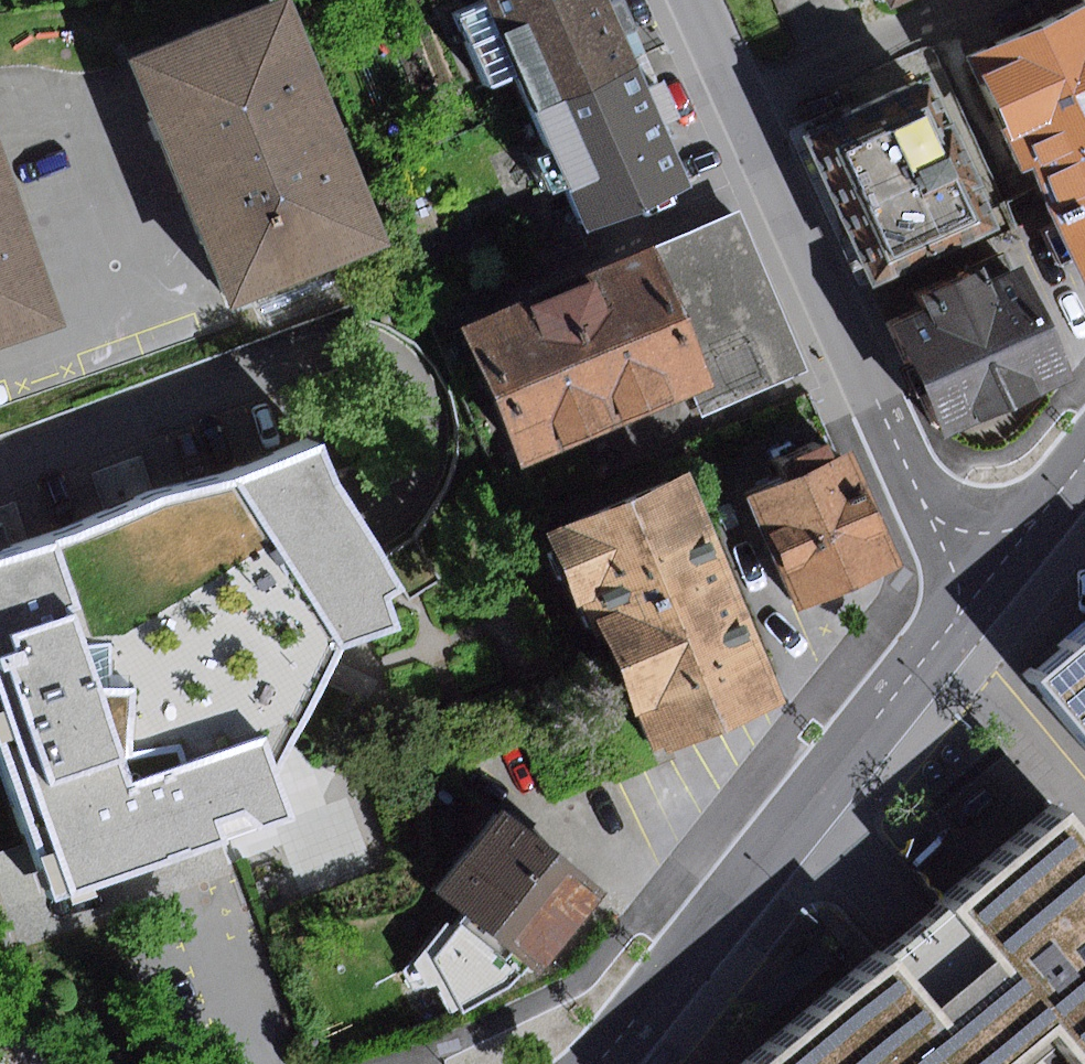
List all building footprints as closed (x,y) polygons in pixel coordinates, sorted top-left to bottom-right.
[(126,60),(225,304),(389,238),(293,0),(277,0),(126,60)] [(515,80),(529,112),(638,65),(622,27),(631,24),(621,0),(484,0),(484,1),(454,14),(487,92),(515,80)] [(880,9),(899,0),(876,0),(880,9)] [(973,59),(1026,176),(1041,170),(1084,268),(1084,8),(973,59)] [(648,87),(638,65),(529,112),(544,146),(528,153),(547,197),(561,191),(581,237),(692,190),(659,114),(672,109),(660,81),(648,87)] [(935,80),(809,136),(877,289),(1003,233),(935,80)] [(0,141),(0,343),(63,321),(0,141)] [(746,217),(660,253),(716,387),(725,407),(811,371),(746,217)] [(716,387),(660,253),(468,332),(523,465),(716,387)] [(923,310),(889,325),(943,442),(1079,381),(1025,262),(991,277),(984,262),(915,293),(923,310)] [(0,553),(0,775),(43,898),(283,816),(267,769),(331,647),(389,626),(381,596),(394,588),(358,526),(329,479),(314,440),(225,478),(153,494),(65,533),(0,553)] [(784,479),(745,496),(792,605),(895,561),(847,450),(831,456),(824,440),(777,461),(784,479)] [(685,479),(545,540),(587,636),(600,631),(626,691),(654,755),(781,699),(685,479)] [(1029,674),(1084,741),(1084,627),(1029,674)] [(654,755),(626,691),(571,716),(598,779),(654,755)] [(1034,1026),(1066,1063),(1084,1063),(1084,845),(1053,807),(744,1063),(989,1063),(1034,1026)] [(539,973),(604,889),(502,810),(437,894),(453,906),(539,973)] [(539,973),(453,906),(420,961),(451,1034),(517,1003),(539,973)] [(815,940),(747,999),(766,1021),(834,962),(815,940)]
